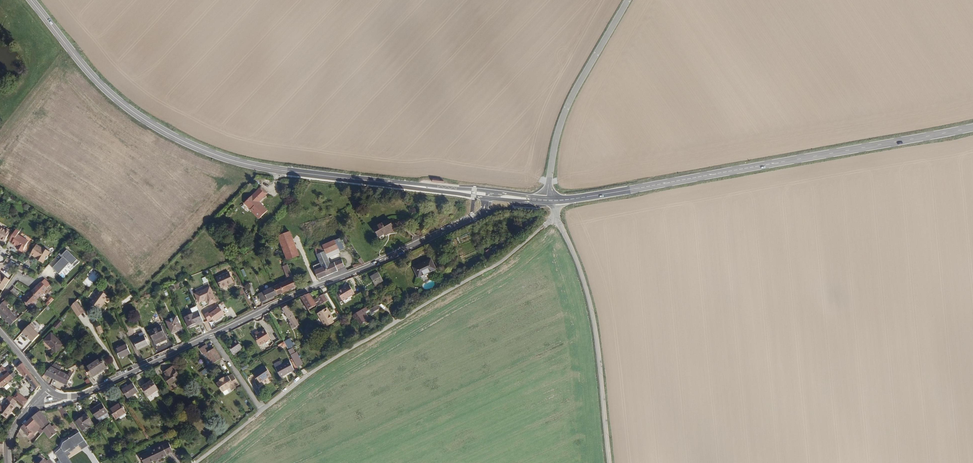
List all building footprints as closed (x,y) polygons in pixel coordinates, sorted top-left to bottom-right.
[(268,193),(261,186),(245,202),(260,216),(268,208),(260,201),(268,193)] [(396,229),(391,218),(375,226),(379,235),(389,230),(390,232),(396,229)] [(0,225),(0,236),(4,239),(11,229),(7,227),(6,229),(0,225)] [(18,231),(14,228),(8,239),(12,241),(10,243),(17,247),(15,249),(20,251),(26,240),(16,234),(18,231)] [(299,255),(289,232),(278,237),(287,260),(299,255)] [(347,243),(351,241),(346,234),(343,237),(347,243)] [(341,246),(338,238),(314,248),(317,255),(324,252),(325,254),(341,246)] [(42,244),(36,241),(30,251),(36,254),(36,255),(43,260),(46,256),(47,257),(50,253),(48,252),(50,248),(43,243),(42,244)] [(80,262),(67,250),(61,256),(62,257),(52,267),(59,274),(70,262),(75,267),(80,262)] [(317,255),(320,261),(322,266),(315,269),(319,278),(338,270),(337,268),(343,265),(340,258),(329,263),(325,254),(324,252),(317,255)] [(352,268),(365,263),(362,257),(358,259),(361,263),(356,265),(355,263),(350,265),(352,268)] [(436,268),(431,259),(414,267),(418,277),(436,268)] [(285,271),(289,280),(279,285),(277,281),(274,283),(276,286),(280,294),(297,287),(289,268),(285,271)] [(383,279),(378,271),(370,276),(375,284),(383,279)] [(8,277),(0,272),(0,286),(1,287),(8,277)] [(233,282),(228,272),(216,277),(221,287),(233,282)] [(39,281),(31,290),(39,297),(47,288),(46,287),(49,283),(44,279),(41,282),(39,281)] [(338,292),(339,295),(350,286),(349,285),(338,292)] [(268,300),(280,294),(276,286),(264,290),(268,300)] [(350,286),(339,295),(343,300),(355,293),(350,286)] [(216,302),(210,288),(195,294),(199,303),(206,300),(209,306),(216,302)] [(31,290),(23,299),(31,307),(39,297),(31,290)] [(268,300),(264,290),(258,293),(262,302),(268,300)] [(110,297),(102,291),(92,303),(100,309),(110,297)] [(308,308),(316,304),(309,293),(301,296),(308,308)] [(316,297),(321,303),(327,299),(323,293),(316,297)] [(79,306),(73,297),(68,303),(73,310),(79,306)] [(299,325),(298,323),(296,320),(296,319),(287,303),(280,307),(291,322),(290,323),(293,329),(299,325)] [(18,319),(4,305),(0,310),(0,316),(1,315),(12,326),(18,319)] [(211,313),(210,311),(204,316),(208,322),(214,318),(215,320),(224,313),(220,307),(211,313)] [(370,310),(367,307),(354,315),(356,319),(358,318),(362,325),(370,319),(366,312),(370,310)] [(204,323),(199,312),(197,308),(191,310),(193,315),(185,318),(189,328),(196,325),(196,326),(204,323)] [(325,328),(334,323),(331,319),(333,319),(330,314),(327,309),(317,314),(325,328)] [(35,320),(33,323),(42,332),(52,321),(46,317),(40,324),(35,320)] [(182,329),(176,318),(167,322),(172,334),(182,329)] [(69,338),(53,326),(45,337),(55,344),(56,343),(62,348),(69,338)] [(166,337),(161,327),(150,332),(156,345),(160,344),(158,340),(166,337)] [(33,336),(24,328),(17,335),(28,345),(31,341),(30,340),(33,336)] [(257,333),(254,335),(261,346),(272,339),(266,330),(260,334),(259,335),(257,333)] [(149,345),(145,336),(134,341),(138,350),(149,345)] [(287,350),(292,347),(287,337),(282,340),(287,350)] [(244,349),(238,339),(235,341),(236,342),(229,346),(235,355),(244,349)] [(66,344),(74,356),(78,354),(74,348),(69,341),(66,344)] [(131,353),(127,345),(116,350),(120,358),(131,353)] [(210,353),(207,348),(201,351),(204,357),(207,355),(210,353)] [(214,350),(210,353),(207,355),(214,365),(221,360),(214,350)] [(295,351),(290,354),(297,366),(302,363),(295,351)] [(106,365),(98,356),(85,366),(92,375),(106,365)] [(283,365),(281,361),(274,364),(281,377),(295,369),(290,361),(283,365)] [(15,368),(18,371),(24,379),(26,377),(35,389),(38,384),(21,362),(15,368)] [(49,376),(66,383),(72,370),(67,368),(65,372),(57,369),(59,364),(52,362),(41,375),(43,377),(48,379),(49,376)] [(174,364),(169,366),(174,377),(179,375),(174,364)] [(9,372),(7,369),(5,366),(3,368),(5,370),(3,371),(7,375),(0,381),(0,385),(4,389),(15,379),(9,372)] [(9,372),(15,379),(18,376),(12,370),(13,369),(11,366),(7,369),(9,372)] [(174,377),(169,366),(164,370),(166,374),(163,376),(167,383),(175,379),(174,377)] [(266,367),(262,370),(268,380),(273,377),(266,367)] [(268,380),(262,370),(254,375),(260,383),(264,380),(265,382),(268,380)] [(237,387),(241,385),(234,374),(230,377),(229,377),(226,379),(225,378),(221,381),(222,382),(218,384),(224,393),(232,388),(234,391),(237,388),(237,387)] [(156,398),(164,393),(153,378),(142,386),(152,400),(156,398)] [(139,393),(132,381),(122,388),(129,399),(139,393)] [(13,396),(11,394),(9,393),(6,396),(7,397),(1,403),(0,403),(0,411),(2,413),(8,407),(10,408),(15,404),(13,403),(16,399),(13,396)] [(27,400),(21,394),(16,399),(23,405),(27,400)] [(125,403),(113,411),(121,423),(133,415),(125,403)] [(100,421),(110,415),(106,410),(103,405),(93,411),(99,419),(100,421)] [(63,406),(58,409),(63,417),(68,414),(63,406)] [(56,431),(39,410),(34,414),(40,422),(50,436),(56,431)] [(97,427),(89,414),(85,417),(85,418),(79,422),(87,433),(97,427)] [(32,415),(24,423),(29,428),(31,430),(38,423),(32,415)] [(110,415),(100,421),(102,425),(103,426),(113,419),(110,415)] [(29,428),(24,423),(21,426),(31,437),(34,434),(33,432),(37,428),(40,426),(38,423),(31,430),(29,428)] [(88,445),(80,432),(63,442),(61,448),(55,453),(61,462),(72,462),(69,457),(88,445)] [(174,448),(168,438),(142,453),(148,462),(158,456),(159,457),(170,452),(169,450),(174,448)] [(54,462),(50,458),(47,461),(41,454),(34,460),(37,462),(54,462)]
